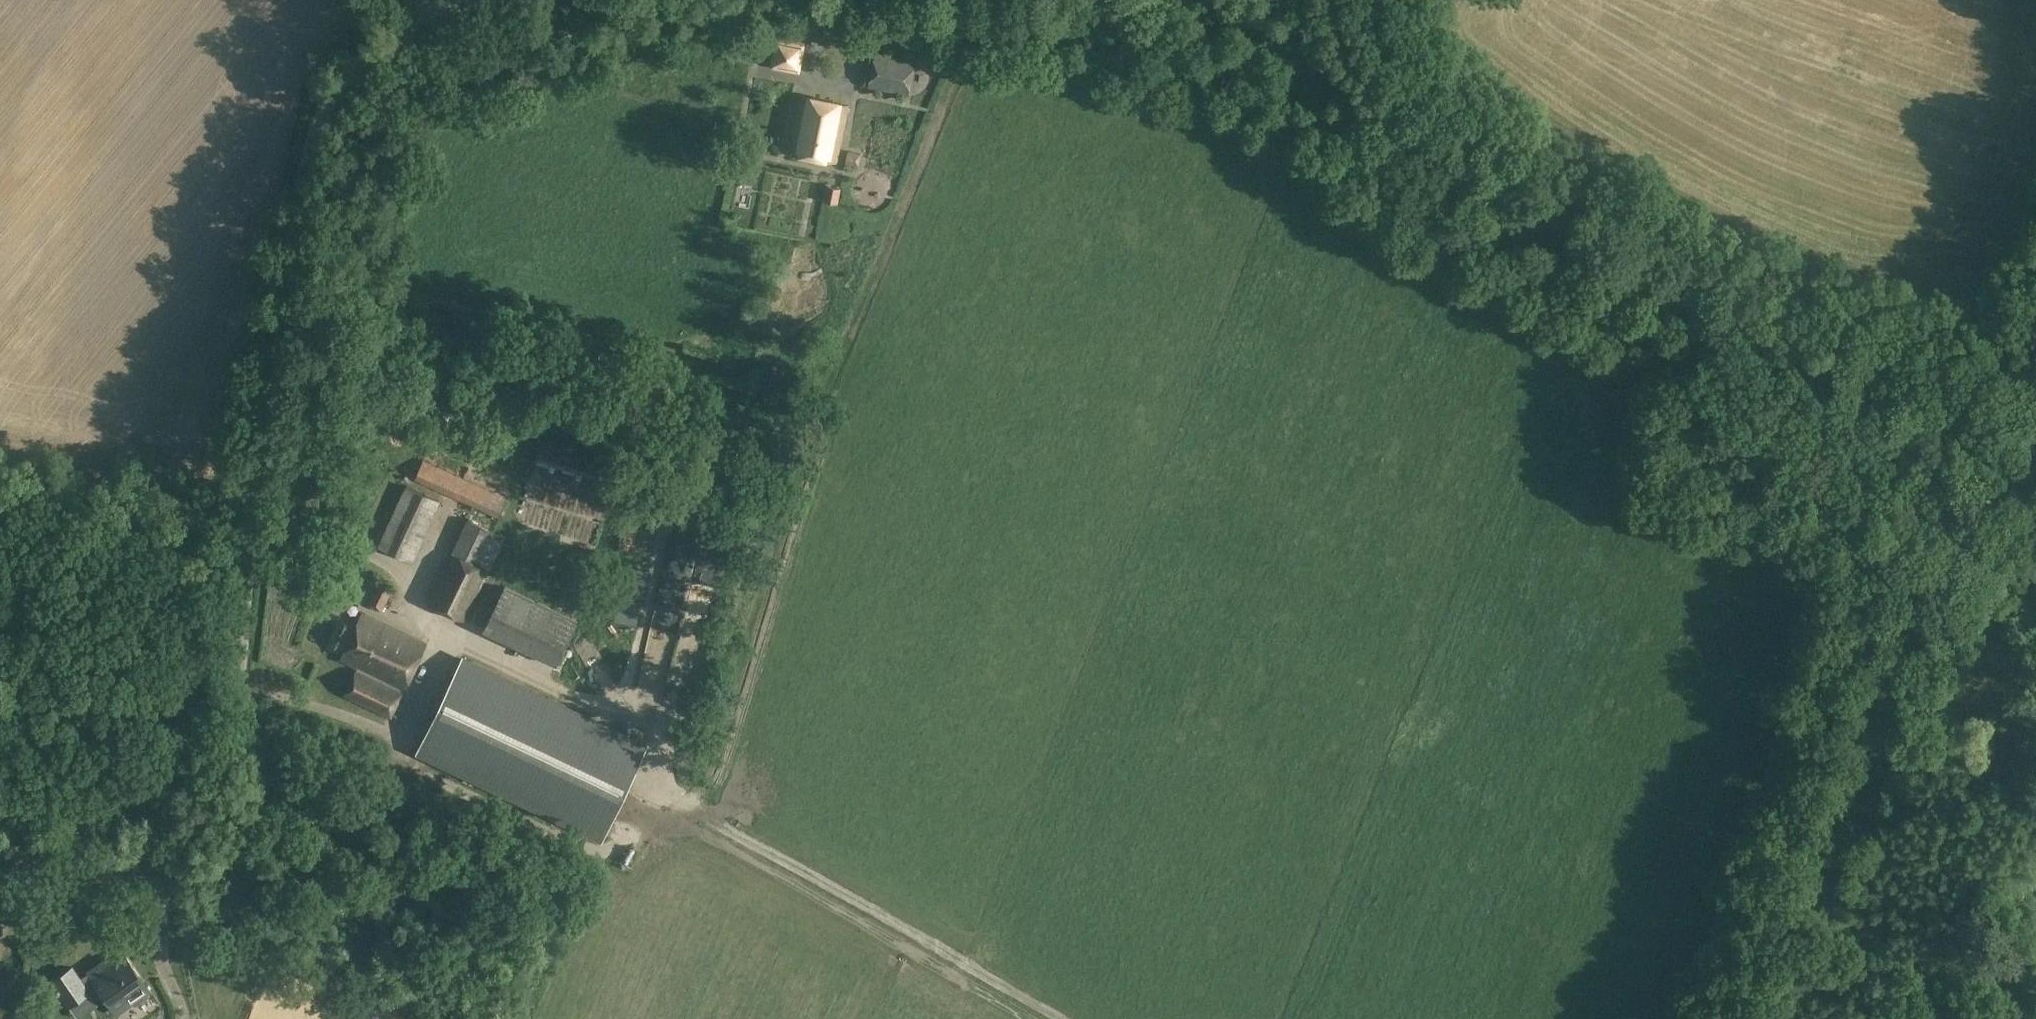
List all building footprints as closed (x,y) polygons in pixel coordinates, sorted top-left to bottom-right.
[(778,62),(809,69),(815,40),(785,33),(778,62)] [(738,57),(761,56),(761,42),(738,43),(738,57)] [(875,54),(869,85),(908,93),(915,62),(875,54)] [(838,161),(849,105),(800,94),(789,153),(838,161)] [(860,154),(848,152),(846,163),(858,165),(860,154)] [(842,187),(823,184),(820,199),(839,202),(842,187)] [(537,460),(608,482),(614,464),(542,442),(537,460)] [(499,517),(502,509),(507,498),(423,459),(414,478),(499,517)] [(406,483),(394,509),(378,546),(413,561),(441,500),(406,483)] [(481,564),(490,570),(505,537),(467,518),(452,551),(461,555),(481,564)] [(452,551),(427,603),(466,621),(490,570),(481,564),(461,555),(452,551)] [(380,578),(374,590),(367,603),(381,611),(393,585),(380,578)] [(505,579),(481,623),(558,664),(582,620),(505,579)] [(341,658),(404,688),(426,642),(363,612),(341,658)] [(463,658),(425,736),(419,749),(602,838),(646,746),(596,722),(540,695),(463,657),(463,658)] [(344,696),(389,718),(403,690),(357,668),(344,696)] [(89,972),(99,984),(120,1015),(153,992),(126,953),(106,967),(102,962),(89,971),(90,972),(89,972)] [(99,984),(89,972),(81,978),(78,974),(73,966),(66,971),(53,980),(70,1005),(90,991),(89,991),(99,984)]
